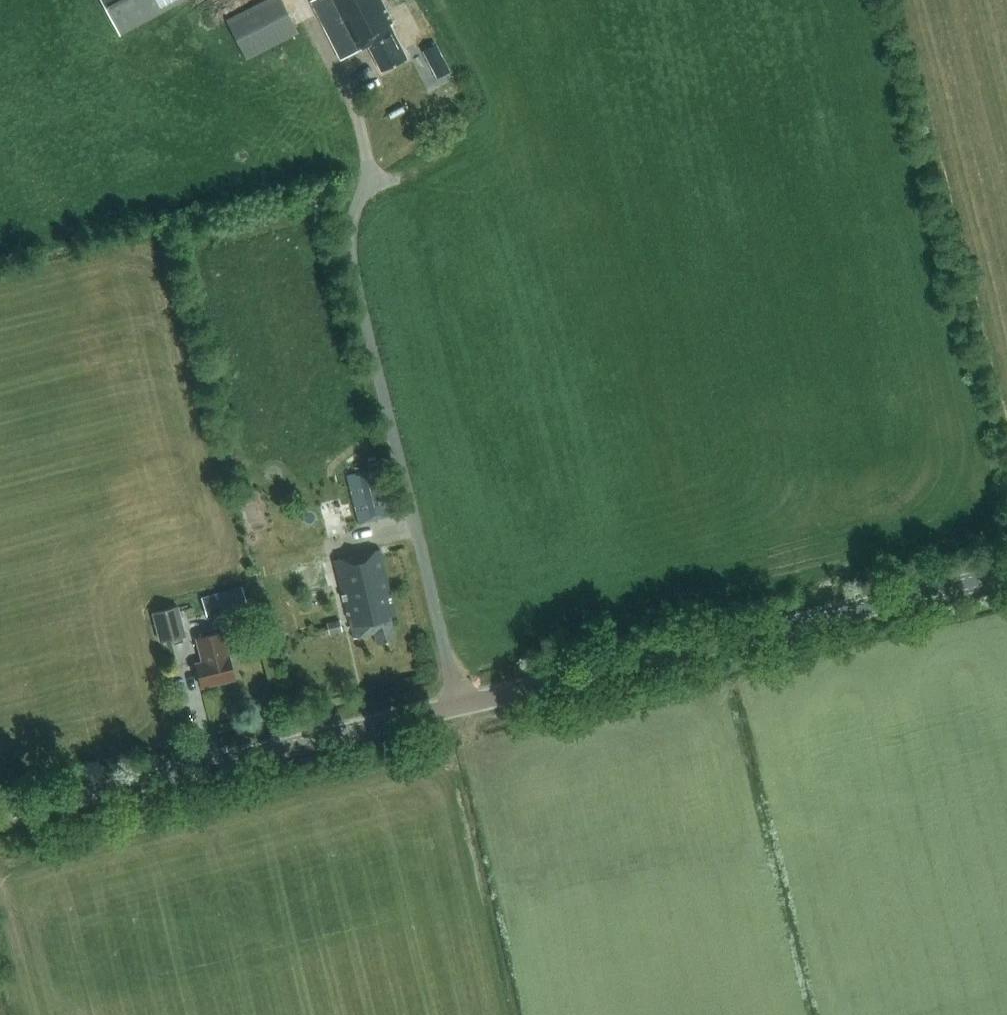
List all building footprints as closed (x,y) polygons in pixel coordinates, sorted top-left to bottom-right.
[(119,34),(183,0),(101,0),(119,34)] [(246,61),(299,34),(281,0),(267,0),(226,21),(246,61)] [(405,61),(387,26),(391,24),(379,0),(317,0),(311,3),(341,61),(367,48),(381,73),(405,61)] [(346,475),(358,522),(394,513),(382,466),(346,475)] [(330,633),(351,628),(354,639),(374,634),(376,643),(394,638),(388,614),(396,612),(380,548),(334,559),(348,617),(327,622),(330,633)] [(242,584),(222,590),(225,603),(246,598),(242,584)] [(187,634),(180,606),(155,612),(163,640),(187,634)] [(199,637),(206,660),(198,661),(204,686),(235,678),(230,655),(229,655),(224,631),(199,637)]
